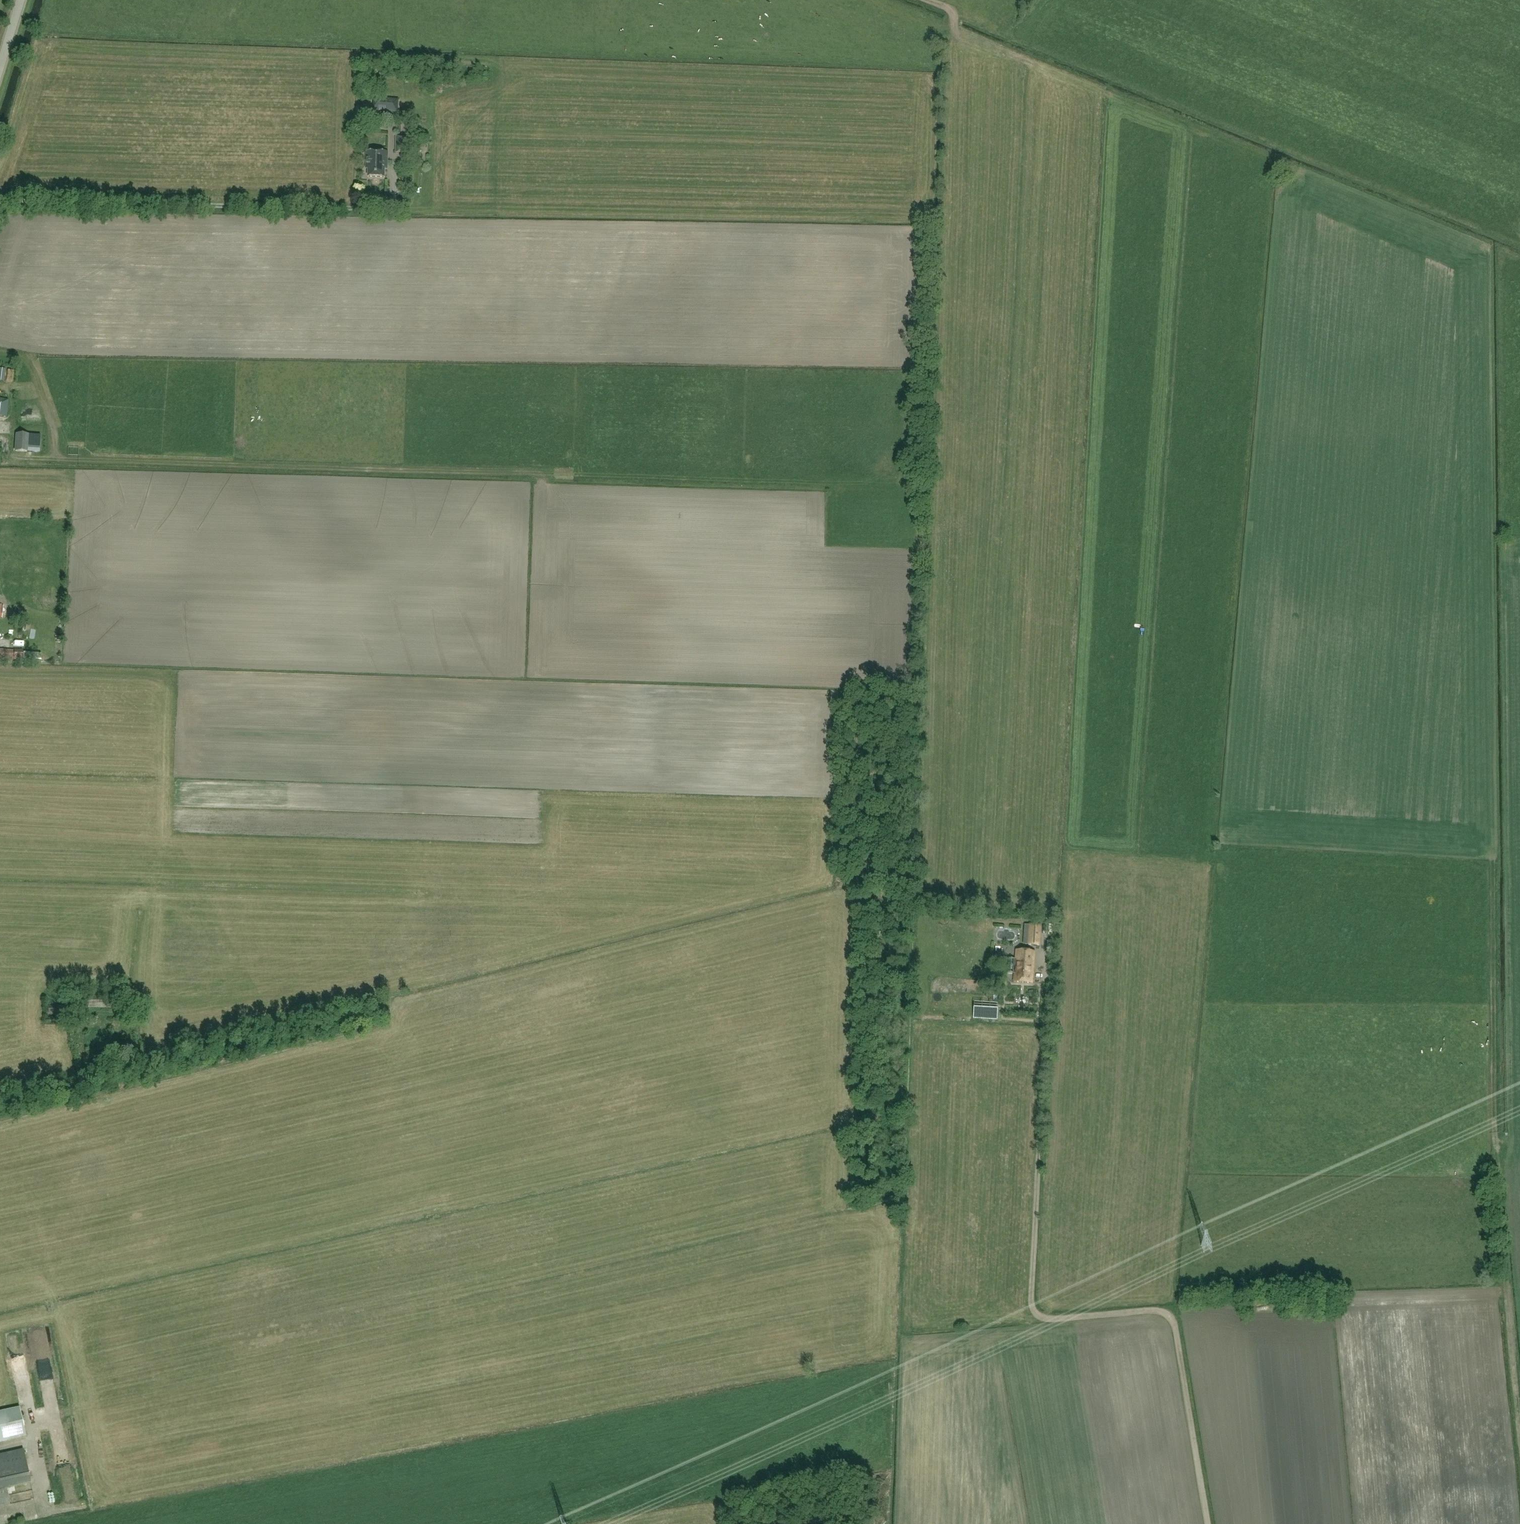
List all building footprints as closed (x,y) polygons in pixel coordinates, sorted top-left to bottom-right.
[(374,97),(372,111),(398,113),(399,99),(374,97)] [(399,133),(409,133),(409,123),(399,123),(399,133)] [(408,154),(409,137),(396,137),(396,154),(408,154)] [(388,165),(388,153),(366,152),(366,169),(369,169),(369,178),(385,178),(385,165),(388,165)] [(8,401),(0,399),(0,417),(6,417),(8,401)] [(40,453),(41,436),(16,434),(15,451),(40,453)] [(15,651),(0,649),(0,658),(14,659),(15,651)] [(23,650),(15,650),(15,651),(14,659),(14,661),(23,661),(23,650)] [(1041,946),(1042,926),(1025,925),(1023,944),(1041,946)] [(1032,984),(1035,952),(1017,950),(1014,982),(1032,984)] [(117,1009),(117,997),(87,995),(86,1008),(117,1009)] [(20,1408),(0,1412),(0,1442),(26,1436),(20,1408)] [(10,1504),(7,1488),(30,1482),(23,1449),(0,1454),(0,1506),(10,1504)] [(27,1491),(8,1495),(10,1501),(28,1497),(27,1491)]
